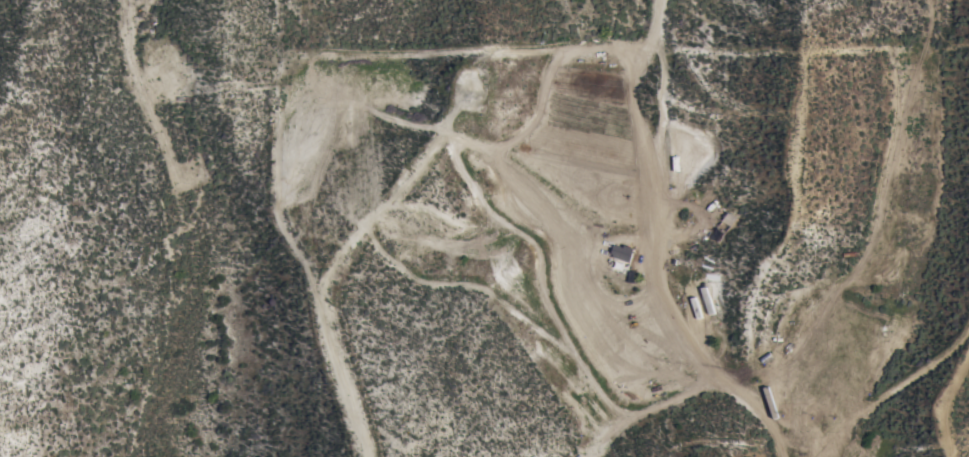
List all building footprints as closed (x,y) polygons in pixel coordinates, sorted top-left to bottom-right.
[(630,261),(623,259),(623,258),(621,257),(621,258),(614,256),(615,253),(612,252),(615,245),(624,249),(625,247),(634,250),(630,261)]
